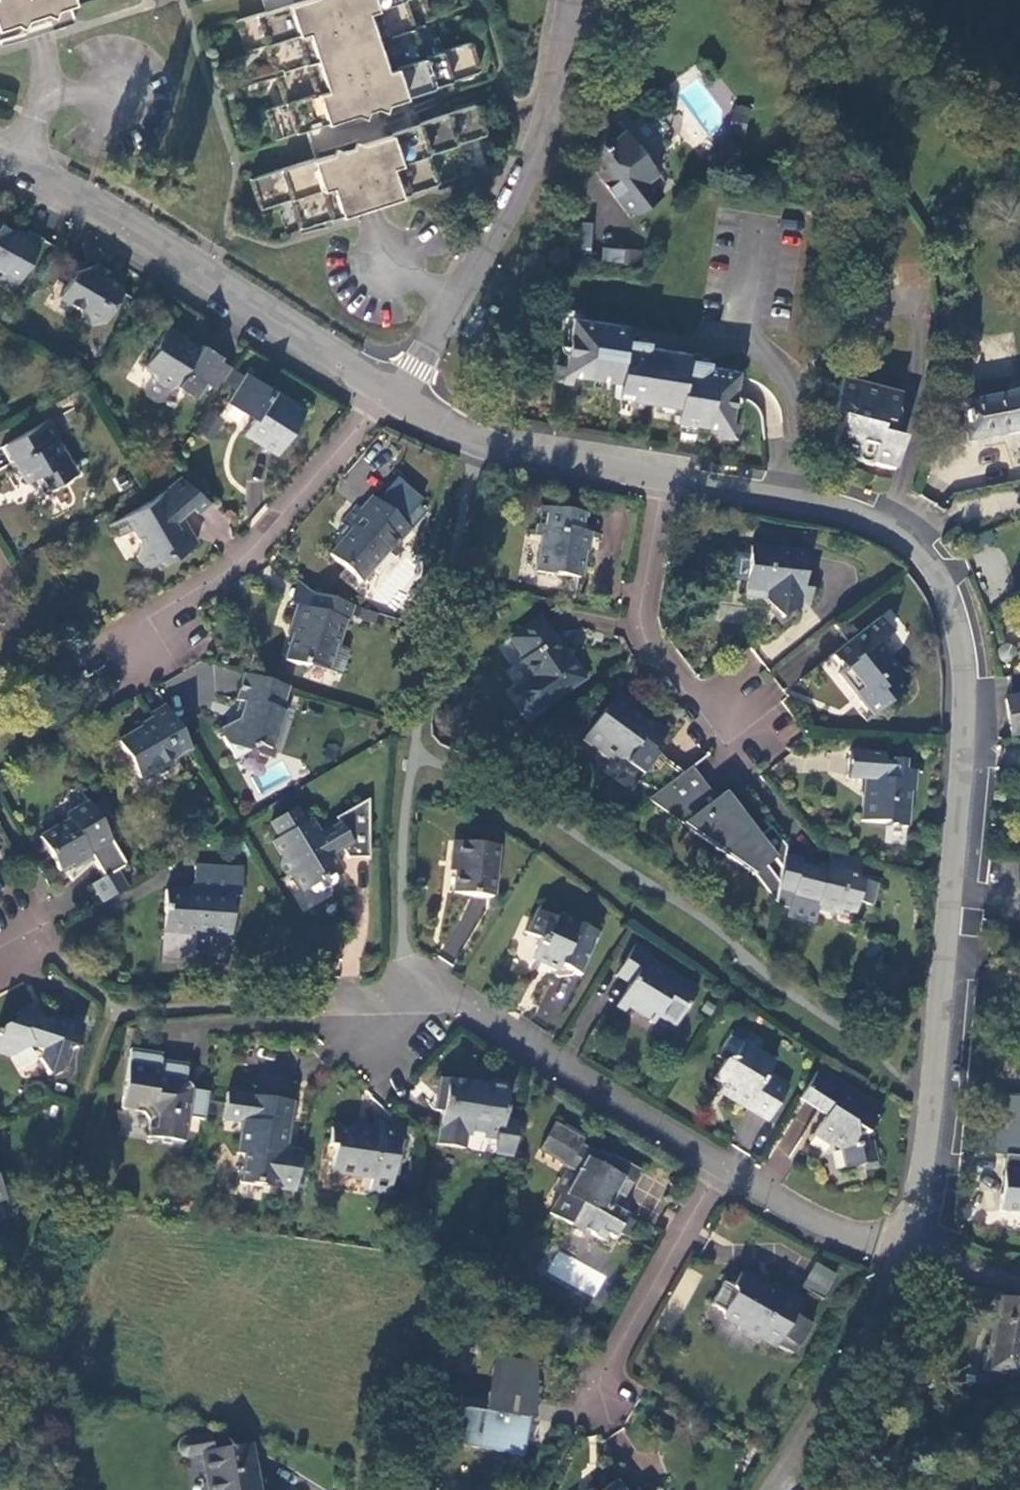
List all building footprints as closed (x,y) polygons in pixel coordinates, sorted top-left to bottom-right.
[(18,22),(23,33),(24,34),(24,39),(73,22),(66,6),(83,0),(0,0),(0,28),(18,22)] [(300,230),(329,219),(437,183),(463,174),(454,146),(484,136),(474,107),(449,115),(415,125),(409,108),(406,97),(439,86),(477,73),(469,42),(441,52),(433,28),(430,21),(424,0),(264,0),(268,11),(237,21),(244,50),(262,44),(282,104),(266,110),(275,138),(307,129),(317,158),(253,179),(262,210),(291,201),(300,230)] [(741,134),(745,109),(733,107),(729,132),(741,134)] [(645,155),(639,147),(632,146),(621,132),(617,135),(617,134),(606,120),(589,169),(624,215),(634,216),(661,197),(649,181),(654,176),(644,162),(645,155)] [(0,217),(0,264),(5,266),(0,275),(0,278),(15,286),(44,233),(30,225),(26,231),(0,217)] [(574,224),(572,255),(590,256),(592,225),(574,224)] [(638,267),(639,252),(600,249),(598,264),(638,267)] [(118,286),(107,280),(97,276),(94,266),(72,274),(59,301),(80,311),(83,319),(97,326),(105,323),(120,292),(118,286)] [(97,276),(107,280),(110,274),(94,266),(97,276)] [(625,327),(570,320),(562,369),(555,368),(553,384),(569,387),(572,380),(618,387),(617,400),(677,409),(676,423),(719,431),(719,439),(735,443),(738,426),(728,424),(735,375),(705,369),(707,363),(702,358),(694,357),(689,360),(683,359),(684,356),(645,349),(645,341),(642,338),(635,338),(629,341),(622,340),(625,327)] [(217,390),(231,369),(218,360),(220,357),(201,344),(200,347),(196,353),(180,343),(183,338),(165,326),(152,346),(155,348),(144,366),(155,374),(156,379),(168,387),(175,386),(195,397),(205,382),(217,390)] [(200,347),(183,338),(180,343),(196,353),(200,347)] [(277,454),(304,410),(245,372),(243,376),(227,401),(252,419),(245,433),(275,453),(277,454)] [(838,382),(829,416),(839,418),(829,455),(849,460),(851,455),(873,461),(871,466),(892,472),(900,442),(876,436),(879,424),(889,427),(896,397),(838,382)] [(938,412),(939,419),(936,421),(939,432),(941,432),(944,446),(965,442),(966,443),(1019,432),(1019,436),(1019,390),(999,396),(958,405),(959,407),(938,412)] [(52,420),(8,444),(29,480),(40,475),(48,491),(77,474),(58,439),(61,436),(52,420)] [(200,514),(211,504),(180,476),(154,498),(125,516),(132,529),(141,544),(139,545),(136,555),(145,569),(160,560),(162,563),(197,544),(186,525),(183,518),(191,512),(200,514)] [(411,527),(373,494),(361,508),(358,505),(343,521),(352,529),(331,553),(362,580),(397,540),(398,541),(411,527)] [(576,513),(534,506),(530,531),(537,533),(531,571),(572,579),(579,532),(574,531),(576,513)] [(118,539),(132,529),(125,516),(111,525),(118,539)] [(802,572),(805,552),(748,547),(744,592),(765,593),(765,600),(782,619),(800,603),(800,593),(810,594),(812,573),(802,572)] [(310,609),(314,594),(309,592),(297,582),(290,604),(296,606),(310,609)] [(810,604),(810,594),(800,593),(800,603),(810,604)] [(348,624),(354,606),(314,594),(310,609),(296,606),(289,625),(294,628),(285,663),(307,669),(308,666),(330,673),(338,647),(345,623),(348,624)] [(879,618),(836,653),(844,667),(839,672),(866,707),(870,705),(876,712),(906,690),(899,679),(903,674),(881,643),(891,634),(879,618)] [(563,653),(561,654),(558,657),(550,644),(553,642),(537,619),(508,640),(521,660),(518,662),(529,679),(516,688),(514,698),(523,710),(532,712),(581,679),(563,653)] [(558,657),(561,654),(553,642),(550,644),(558,657)] [(1014,649),(1008,646),(1004,647),(1002,649),(1001,652),(1002,656),(1005,658),(1008,659),(1011,658),(1014,656),(1015,652),(1014,649)] [(350,650),(338,647),(330,673),(342,676),(350,650)] [(280,712),(286,688),(244,675),(235,701),(242,703),(237,721),(219,731),(236,760),(250,753),(259,747),(270,750),(275,750),(286,714),(280,712)] [(1010,736),(1019,734),(1019,694),(1004,697),(1010,736)] [(651,749),(643,739),(635,737),(631,732),(636,729),(629,720),(613,699),(569,731),(589,758),(604,763),(619,781),(637,767),(633,763),(651,749)] [(173,759),(190,749),(165,707),(148,717),(152,723),(117,743),(139,780),(156,770),(161,770),(171,764),(173,759)] [(638,712),(629,720),(636,729),(646,721),(638,712)] [(635,737),(643,739),(636,729),(631,732),(635,737)] [(272,759),(275,750),(270,750),(259,747),(250,753),(272,759)] [(850,761),(872,763),(873,754),(850,752),(850,761)] [(890,764),(872,763),(850,761),(847,786),(866,788),(866,791),(864,791),(862,820),(886,822),(886,825),(907,826),(910,793),(912,793),(914,772),(905,771),(905,761),(890,760),(890,764)] [(714,797),(692,768),(666,787),(694,822),(688,828),(754,876),(764,867),(760,863),(767,852),(782,871),(784,861),(786,848),(784,844),(772,827),(759,834),(729,795),(719,803),(714,797)] [(666,787),(649,800),(688,828),(694,822),(666,787)] [(108,837),(80,788),(28,818),(58,870),(75,860),(77,862),(88,857),(88,854),(86,851),(108,837)] [(725,790),(714,797),(719,803),(729,795),(725,790)] [(336,825),(330,828),(333,834),(322,841),(319,835),(311,821),(305,824),(296,809),(271,824),(278,839),(274,842),(281,856),(279,865),(286,878),(295,881),(303,894),(309,890),(312,895),(320,896),(337,886),(339,880),(336,874),(340,872),(335,861),(332,857),(342,850),(346,855),(347,859),(351,860),(372,861),(367,802),(334,820),(336,825)] [(333,834),(330,828),(319,835),(322,841),(333,834)] [(496,894),(502,843),(458,838),(456,857),(459,858),(455,890),(496,894)] [(335,861),(346,855),(342,850),(332,857),(335,861)] [(849,856),(831,851),(828,865),(847,869),(849,856)] [(856,881),(861,859),(849,856),(847,869),(828,865),(827,871),(816,868),(801,865),(795,889),(794,896),(815,901),(814,908),(837,913),(838,911),(851,914),(855,903),(869,907),(869,905),(869,904),(872,888),(873,888),(874,886),(856,881)] [(782,871),(780,886),(795,889),(801,865),(784,861),(782,871)] [(827,871),(828,865),(817,863),(816,868),(827,871)] [(754,876),(777,903),(780,886),(764,867),(754,876)] [(164,893),(159,942),(191,945),(206,946),(207,940),(228,941),(231,898),(239,899),(241,871),(194,868),(192,888),(183,894),(164,893)] [(85,890),(96,909),(120,894),(110,876),(85,890)] [(581,971),(599,930),(566,916),(558,914),(540,906),(528,932),(540,938),(538,943),(541,944),(537,957),(561,968),(563,963),(581,971)] [(191,945),(159,942),(157,961),(189,964),(191,945)] [(636,944),(621,968),(635,977),(630,985),(616,1008),(624,1013),(629,1005),(650,1017),(648,1021),(652,1025),(658,1015),(675,1025),(697,990),(647,959),(651,953),(636,944)] [(635,977),(621,968),(617,975),(630,985),(635,977)] [(50,1023),(42,1024),(33,1007),(18,1015),(20,1019),(0,1028),(0,1056),(9,1058),(28,1049),(29,1050),(42,1053),(39,1061),(46,1072),(63,1064),(69,1045),(75,1047),(82,1025),(53,1016),(50,1023)] [(714,1076),(723,1084),(728,1087),(724,1093),(768,1120),(788,1086),(769,1073),(775,1062),(759,1050),(763,1041),(741,1027),(734,1029),(718,1055),(724,1059),(714,1076)] [(162,1056),(130,1051),(122,1111),(144,1114),(151,1122),(148,1139),(183,1145),(187,1119),(204,1122),(208,1095),(192,1092),(184,1083),(187,1066),(161,1062),(162,1056)] [(883,1111),(819,1070),(819,1071),(800,1100),(826,1117),(814,1135),(831,1146),(833,1141),(842,1147),(847,1169),(879,1162),(874,1142),(869,1143),(868,1135),(883,1111)] [(444,1110),(449,1081),(440,1079),(434,1108),(444,1110)] [(498,1140),(502,1122),(507,1092),(449,1081),(444,1110),(438,1144),(463,1150),(466,1134),(498,1140)] [(728,1087),(723,1084),(719,1091),(724,1093),(728,1087)] [(1004,1092),(1000,1153),(1007,1153),(1003,1211),(1019,1212),(1019,1093),(1004,1092)] [(290,1102),(266,1099),(227,1093),(223,1118),(239,1121),(236,1153),(242,1154),(238,1184),(280,1190),(280,1184),(294,1185),(298,1159),(283,1156),(284,1148),(290,1102)] [(511,1159),(518,1125),(502,1122),(498,1140),(495,1155),(511,1159)] [(388,1196),(397,1135),(377,1131),(377,1133),(330,1126),(328,1142),(333,1144),(331,1166),(349,1169),(349,1173),(369,1175),(368,1192),(388,1196)] [(624,1197),(638,1172),(609,1155),(608,1158),(596,1152),(595,1154),(584,1148),(587,1142),(557,1127),(544,1153),(567,1165),(565,1168),(577,1175),(575,1179),(573,1177),(563,1194),(561,1193),(559,1198),(549,1215),(565,1226),(572,1223),(603,1241),(607,1234),(615,1238),(618,1232),(627,1216),(608,1205),(615,1192),(624,1197)] [(299,1151),(284,1148),(283,1156),(298,1159),(299,1151)] [(563,1194),(573,1177),(563,1173),(551,1194),(559,1198),(561,1193),(563,1194)] [(625,1237),(634,1220),(627,1216),(618,1232),(625,1237)] [(557,1253),(550,1272),(562,1277),(569,1258),(557,1253)] [(802,1285),(825,1297),(838,1273),(816,1261),(802,1285)] [(732,1287),(723,1282),(710,1305),(723,1312),(725,1318),(739,1326),(741,1334),(758,1344),(762,1339),(776,1347),(777,1346),(794,1355),(811,1325),(799,1318),(798,1321),(792,1318),(801,1301),(783,1291),(779,1297),(768,1291),(767,1286),(741,1271),(732,1287)] [(995,1295),(986,1346),(984,1346),(980,1368),(1006,1373),(1006,1376),(1019,1379),(1019,1374),(1019,1350),(1019,1346),(1019,1300),(995,1295)] [(526,1457),(539,1356),(494,1350),(488,1398),(460,1394),(453,1448),(526,1457)] [(204,1454),(211,1489),(258,1489),(250,1446),(204,1454)] [(616,1481),(604,1489),(623,1489),(616,1481)]
